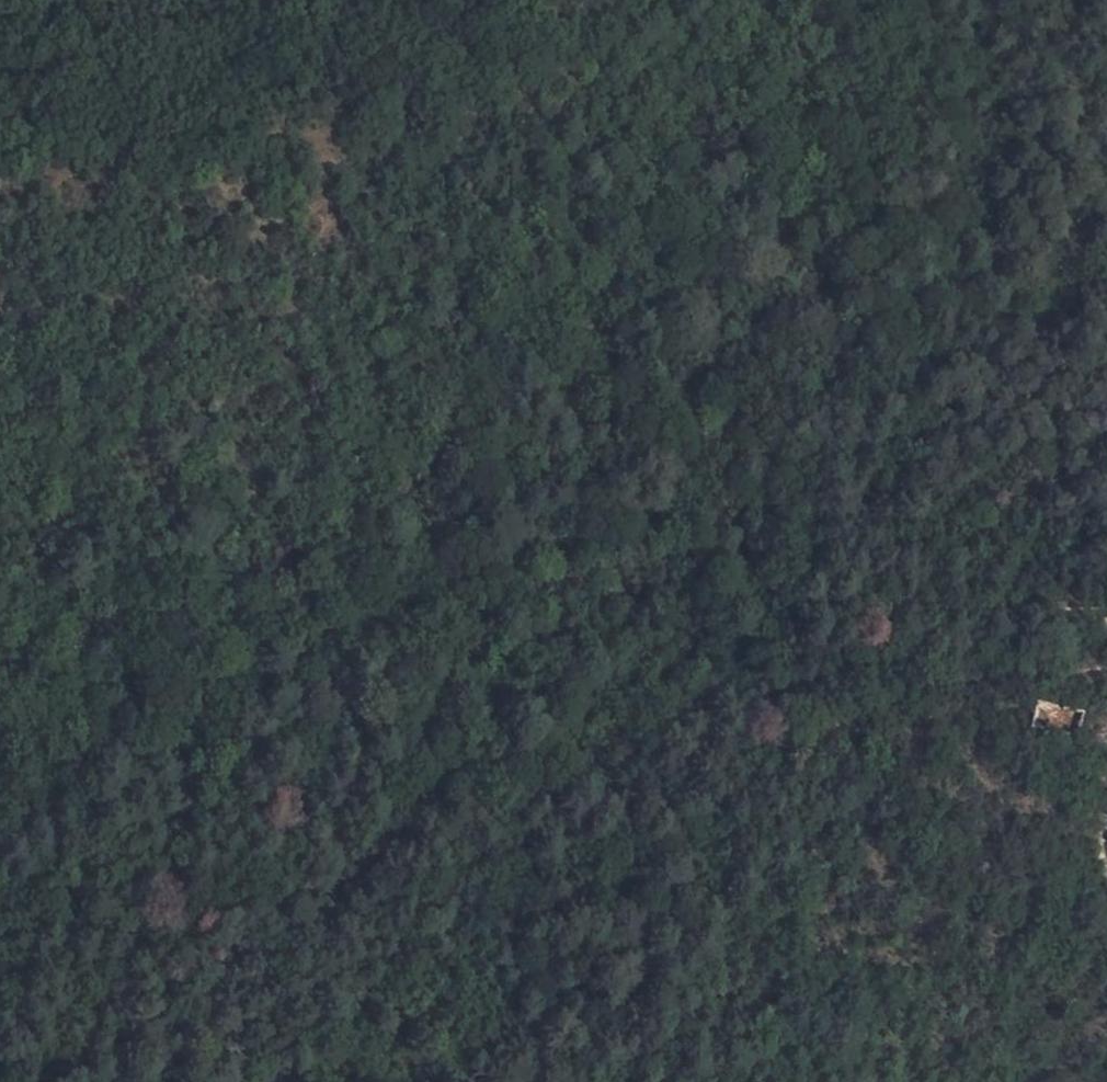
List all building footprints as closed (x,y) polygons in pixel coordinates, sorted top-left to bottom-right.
[(1025,709),(1069,722),(1073,695),(1028,683),(1025,709)]
